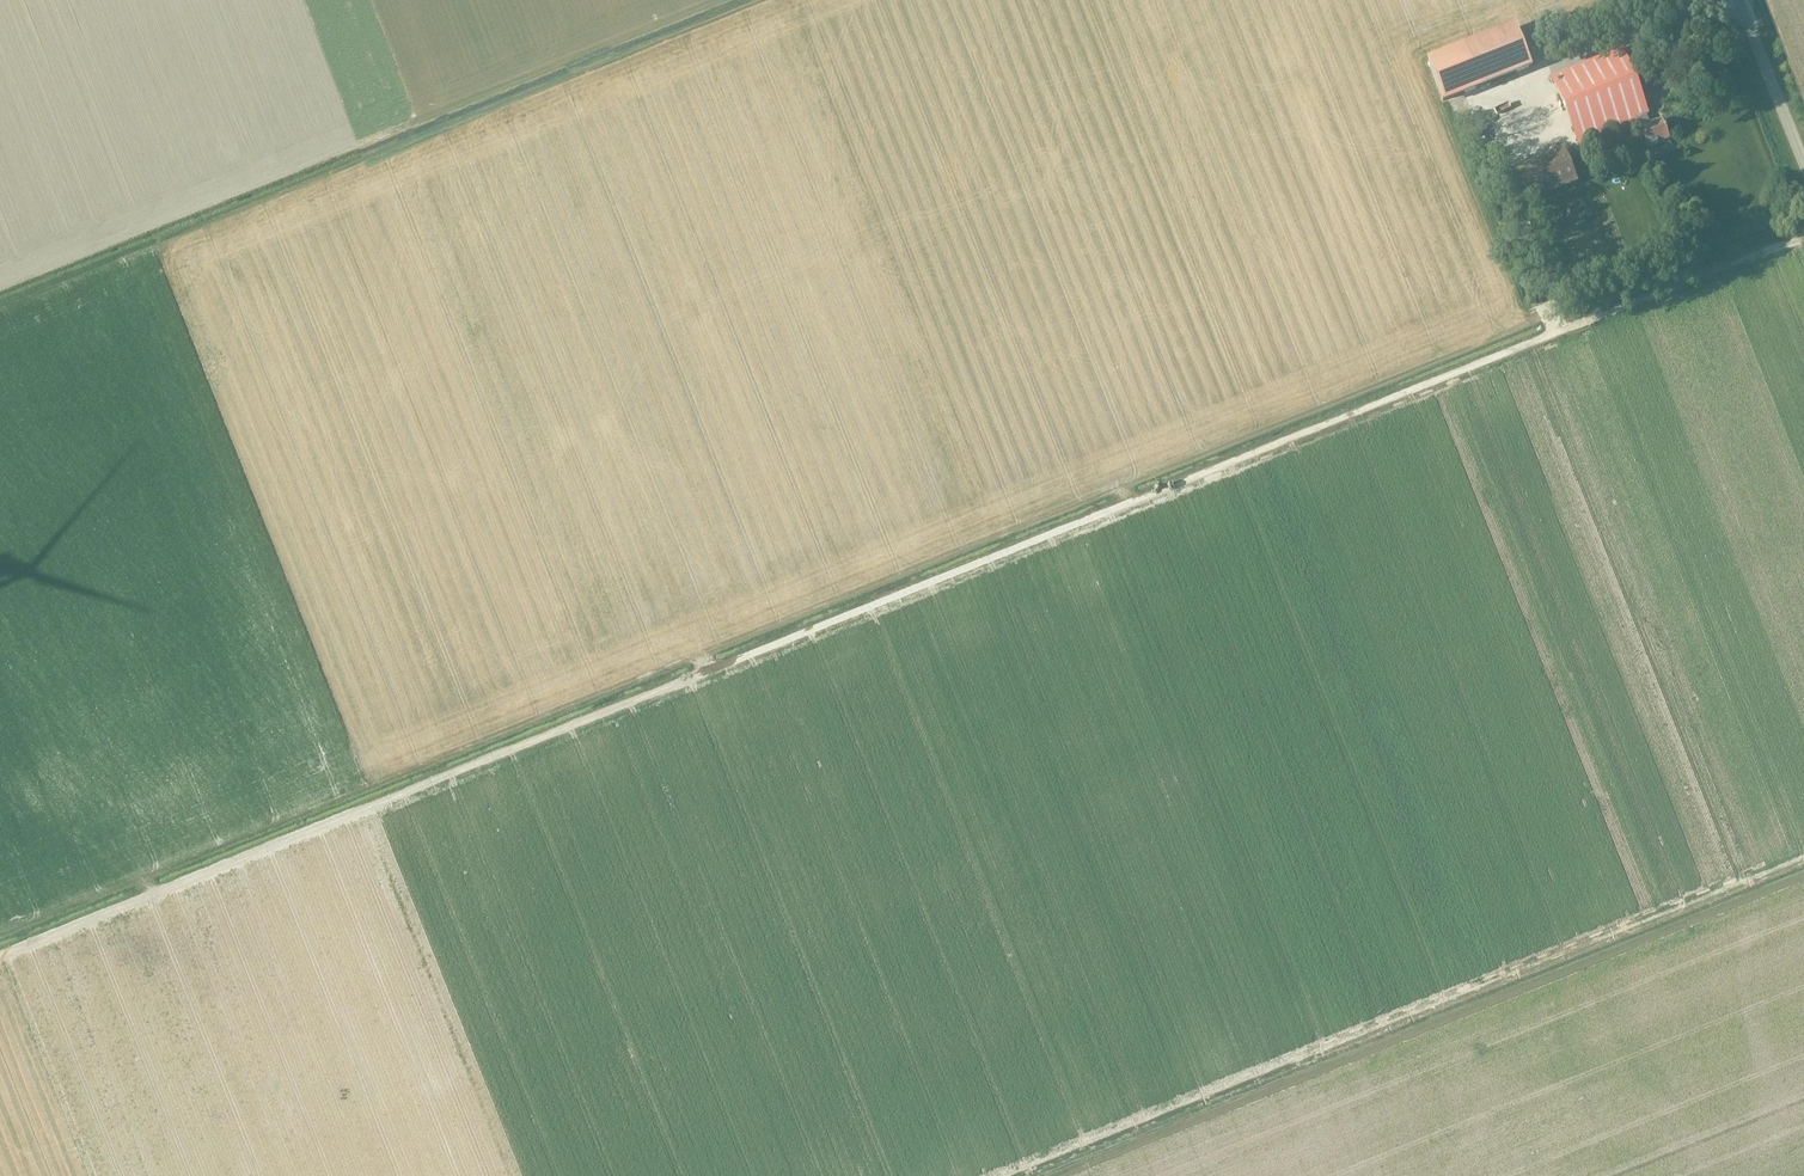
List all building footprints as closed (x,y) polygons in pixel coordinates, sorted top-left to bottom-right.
[(1478,89),(1529,68),(1514,31),(1463,51),(1478,89)] [(1647,115),(1648,115),(1621,47),(1550,76),(1578,146),(1637,121),(1640,130),(1647,148),(1669,139),(1662,121),(1651,125),(1647,117),(1647,115)] [(1530,100),(1535,99),(1533,94),(1546,91),(1545,88),(1532,91),(1531,85),(1526,86),(1530,100)] [(1578,182),(1564,148),(1510,170),(1524,204),(1578,182)] [(1571,207),(1565,209),(1567,216),(1573,213),(1571,207)]
